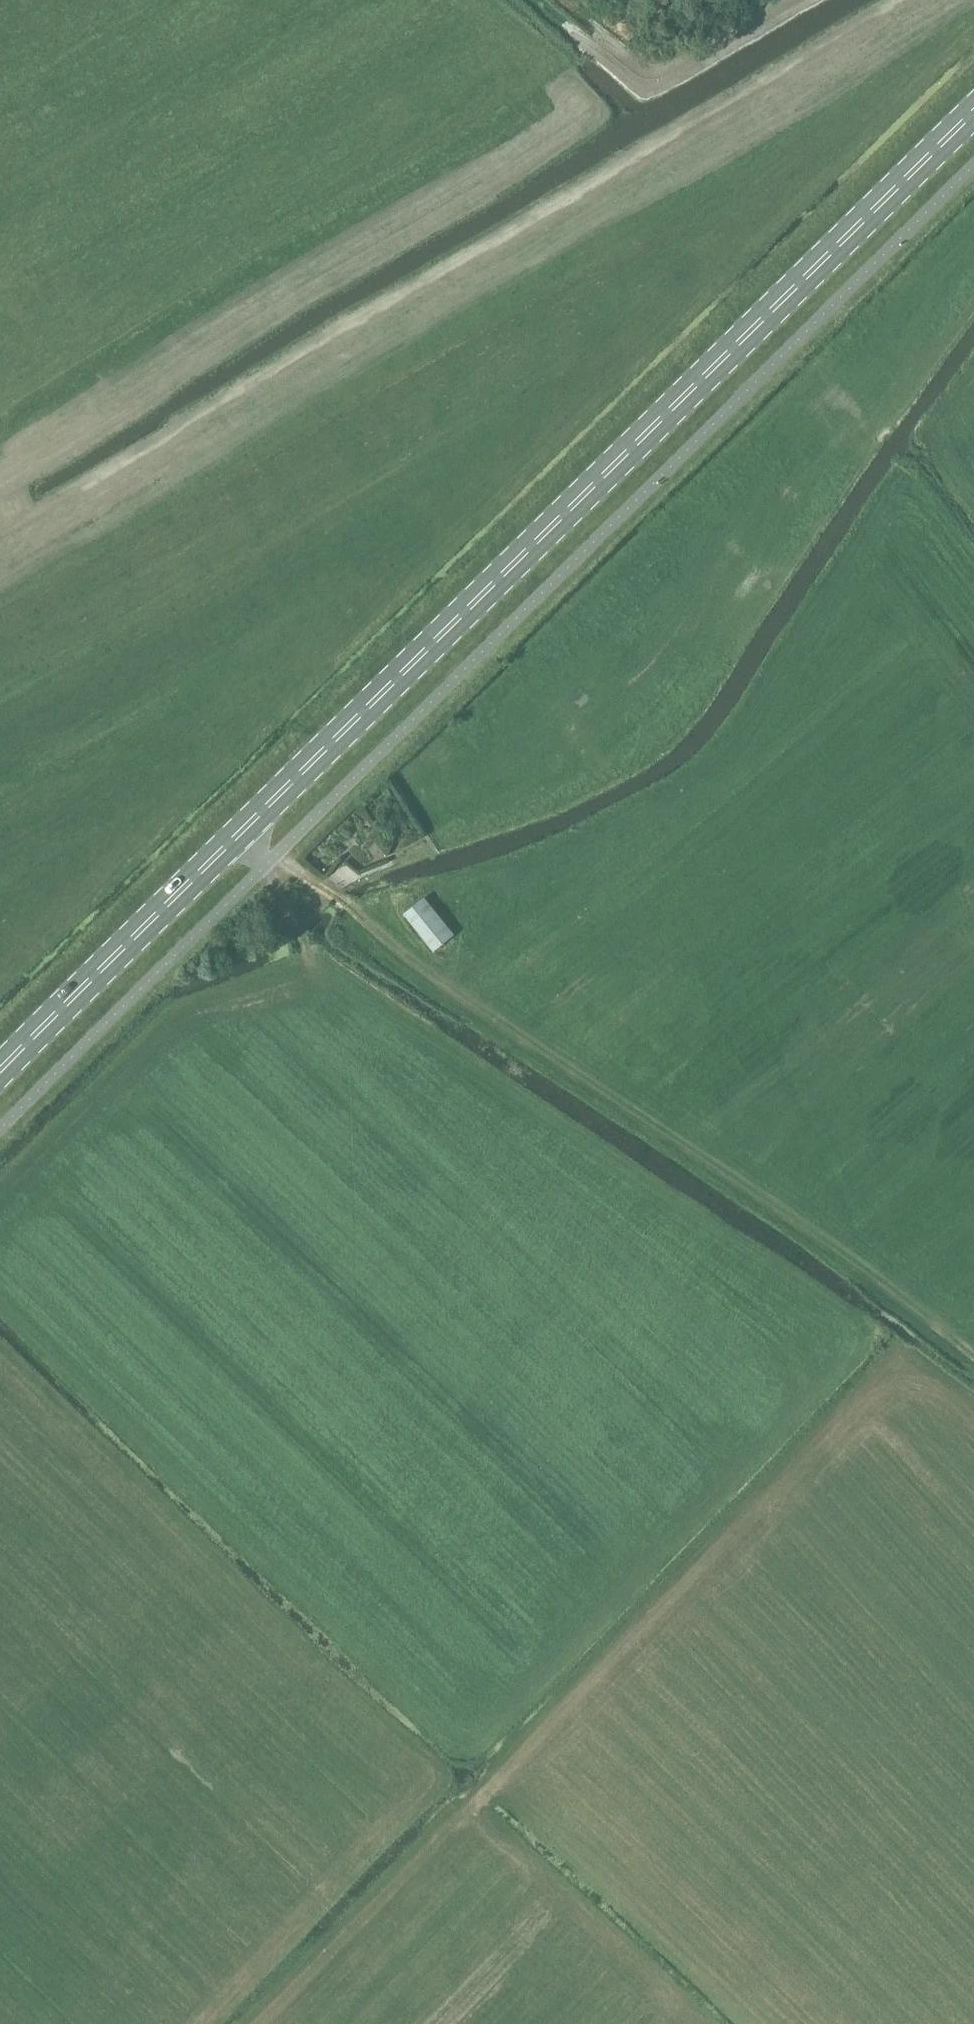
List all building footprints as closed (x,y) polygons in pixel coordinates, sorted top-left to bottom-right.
[(402,911),(427,949),(444,938),(420,900),(402,911)]
